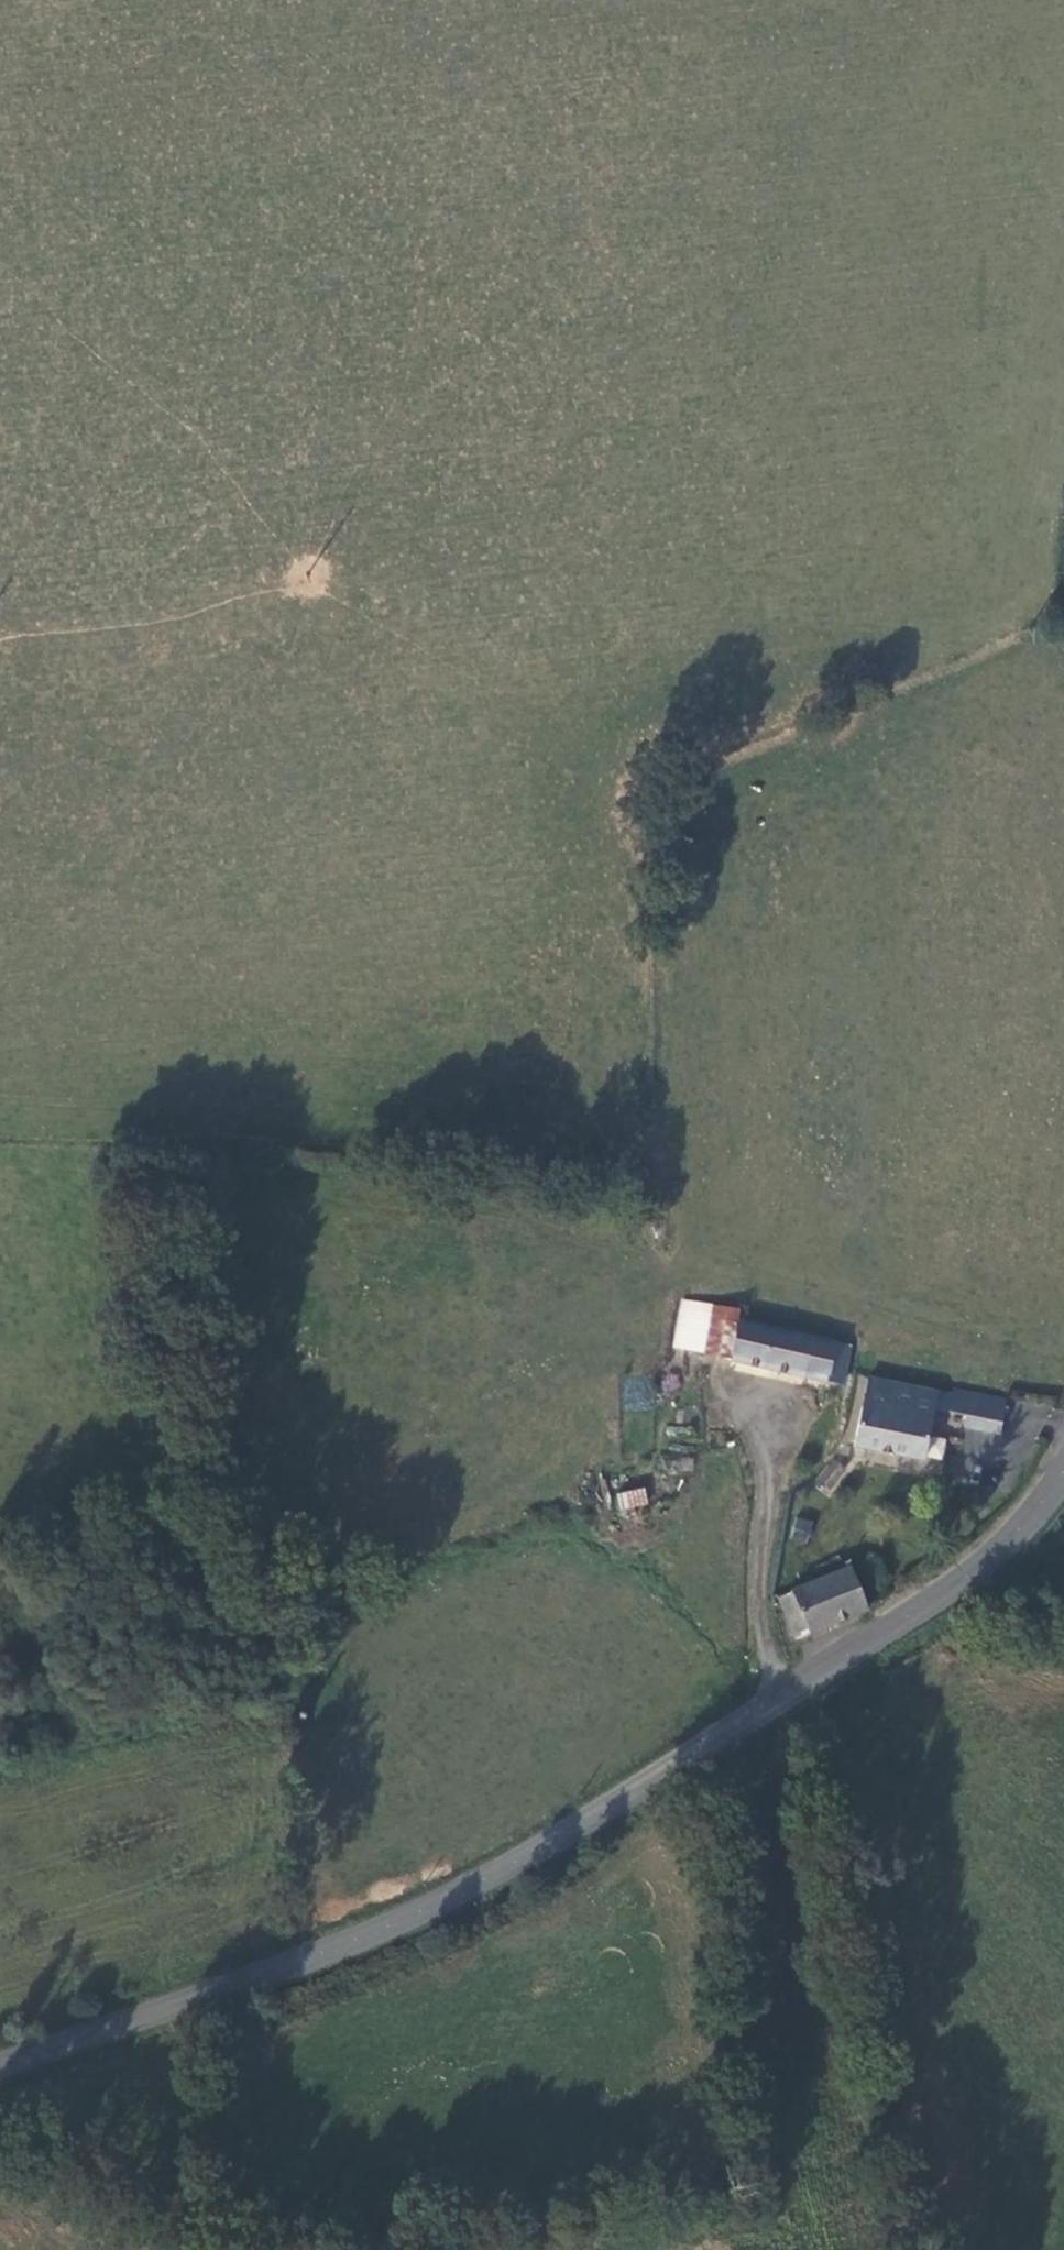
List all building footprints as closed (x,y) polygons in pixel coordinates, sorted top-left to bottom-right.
[(730,1357),(731,1349),(739,1315),(682,1301),(672,1344),(730,1357)] [(840,1383),(849,1341),(740,1314),(739,1315),(731,1349),(730,1357),(840,1383)] [(931,1408),(934,1393),(874,1378),(857,1446),(919,1460),(931,1408)] [(1007,1407),(934,1393),(931,1408),(968,1415),(966,1425),(1002,1432),(1007,1407)] [(828,1489),(843,1471),(834,1463),(818,1481),(828,1489)] [(619,1511),(649,1505),(645,1487),(615,1493),(619,1511)] [(794,1517),(788,1540),(806,1544),(812,1521),(794,1517)] [(800,1638),(870,1609),(853,1568),(786,1596),(800,1638)]
